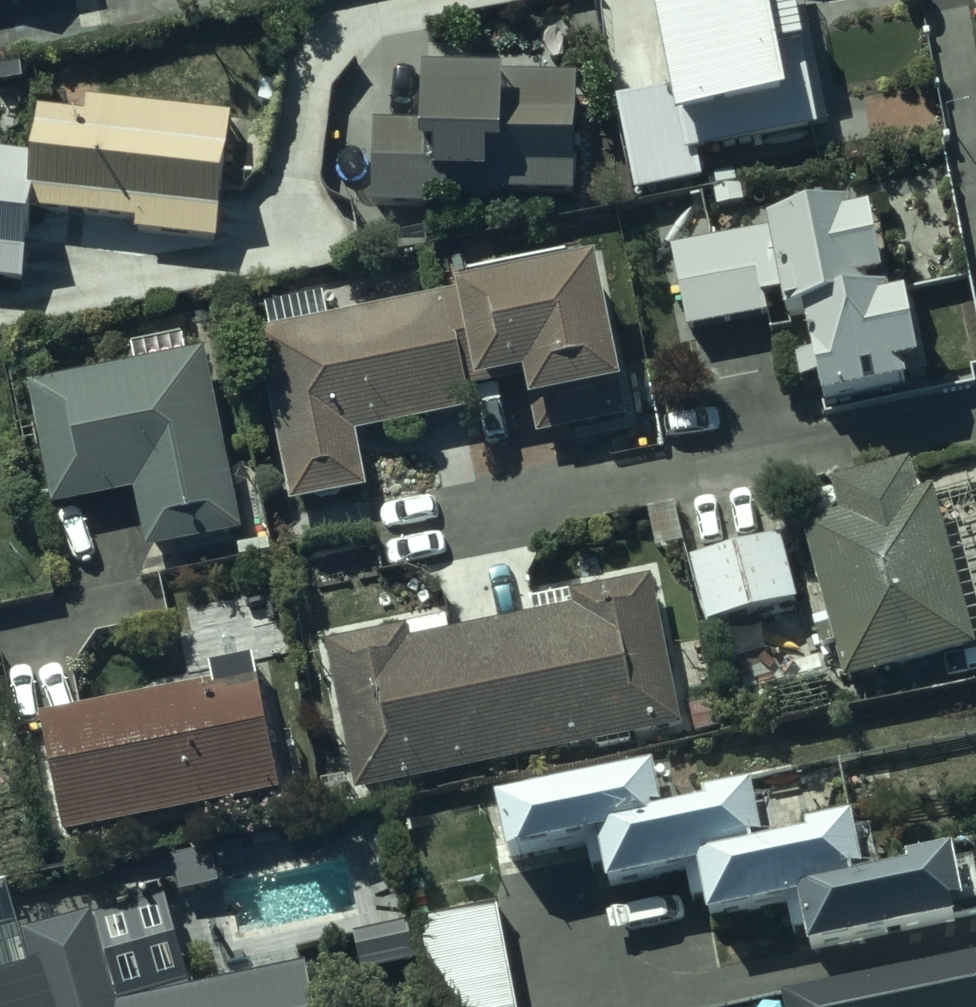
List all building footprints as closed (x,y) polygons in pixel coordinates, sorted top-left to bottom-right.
[(672,88),(616,100),(635,191),(703,177),(698,153),(819,128),(802,46),(805,45),(795,0),(789,0),(768,4),(767,0),(653,0),(672,88)] [(576,74),(421,73),(420,122),(372,122),(372,205),(428,205),(428,192),(575,193),(576,74)] [(32,152),(29,209),(135,220),(134,232),(217,241),(227,140),(237,141),(240,114),(85,99),(83,113),(36,108),(32,152)] [(32,152),(0,148),(0,278),(22,280),(29,209),(32,152)] [(767,230),(670,248),(685,330),(806,308),(823,400),(904,385),(901,366),(918,362),(905,294),(887,297),(886,287),(867,291),(866,282),(882,279),(870,210),(852,213),(850,202),(765,218),(767,230)] [(596,258),(255,331),(291,497),(367,481),(357,433),(480,407),(475,386),(523,376),(536,435),(629,415),(596,258)] [(206,351),(27,384),(50,507),(134,491),(145,548),(239,531),(206,351)] [(838,515),(801,523),(825,616),(812,619),(819,648),(833,644),(843,682),(975,647),(933,491),(919,494),(912,462),(831,480),(838,515)] [(780,536),(689,560),(707,625),(798,601),(780,536)] [(565,593),(568,609),(448,632),(445,618),(324,641),(354,792),(680,729),(650,577),(565,593)] [(209,680),(39,716),(62,836),(279,791),(250,651),(205,660),(209,680)] [(495,800),(507,855),(586,839),(592,865),(602,863),(607,886),(684,870),(691,902),(704,899),(707,918),(786,902),(793,932),(805,929),(809,949),(962,917),(948,848),(906,857),(908,869),(865,877),(853,816),(807,826),(809,836),(763,845),(751,785),(703,794),(706,807),(661,816),(651,768),(495,800)] [(228,886),(237,938),(354,913),(345,862),(228,886)] [(497,905),(417,921),(434,1006),(518,1006),(497,905)] [(89,914),(19,934),(28,967),(0,976),(0,1006),(116,1006),(89,914)] [(783,996),(785,1006),(975,1006),(975,958),(783,996)] [(124,1002),(125,1006),(316,1006),(307,963),(124,1002)]
